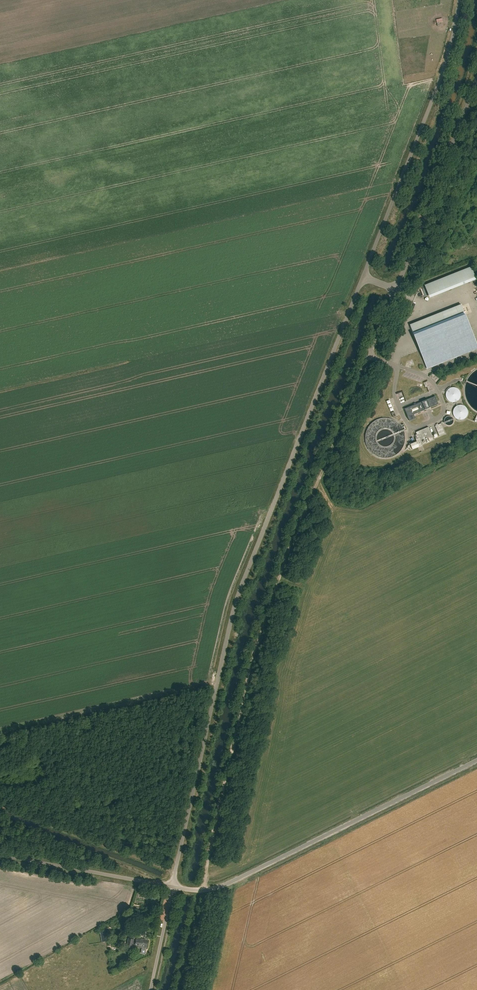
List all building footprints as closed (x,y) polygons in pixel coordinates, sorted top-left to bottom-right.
[(474,277),(471,268),(424,285),(428,295),(474,277)] [(414,335),(421,354),(426,353),(428,357),(423,359),(427,368),(476,349),(476,344),(465,315),(464,312),(462,313),(463,316),(459,317),(456,309),(443,315),(446,323),(414,335)] [(438,404),(435,396),(404,409),(408,417),(438,404)] [(440,436),(446,434),(442,423),(436,426),(440,436)] [(433,440),(428,428),(415,433),(416,435),(415,435),(417,439),(415,440),(417,443),(414,445),(414,444),(409,445),(408,446),(407,447),(407,448),(408,448),(408,449),(409,449),(410,449),(410,451),(416,448),(415,447),(433,440)] [(146,949),(148,940),(136,938),(133,937),(133,939),(128,939),(127,947),(132,948),(133,945),(134,946),(134,947),(142,948),(142,949),(141,953),(145,954),(146,950),(145,950),(145,949),(146,949)]
